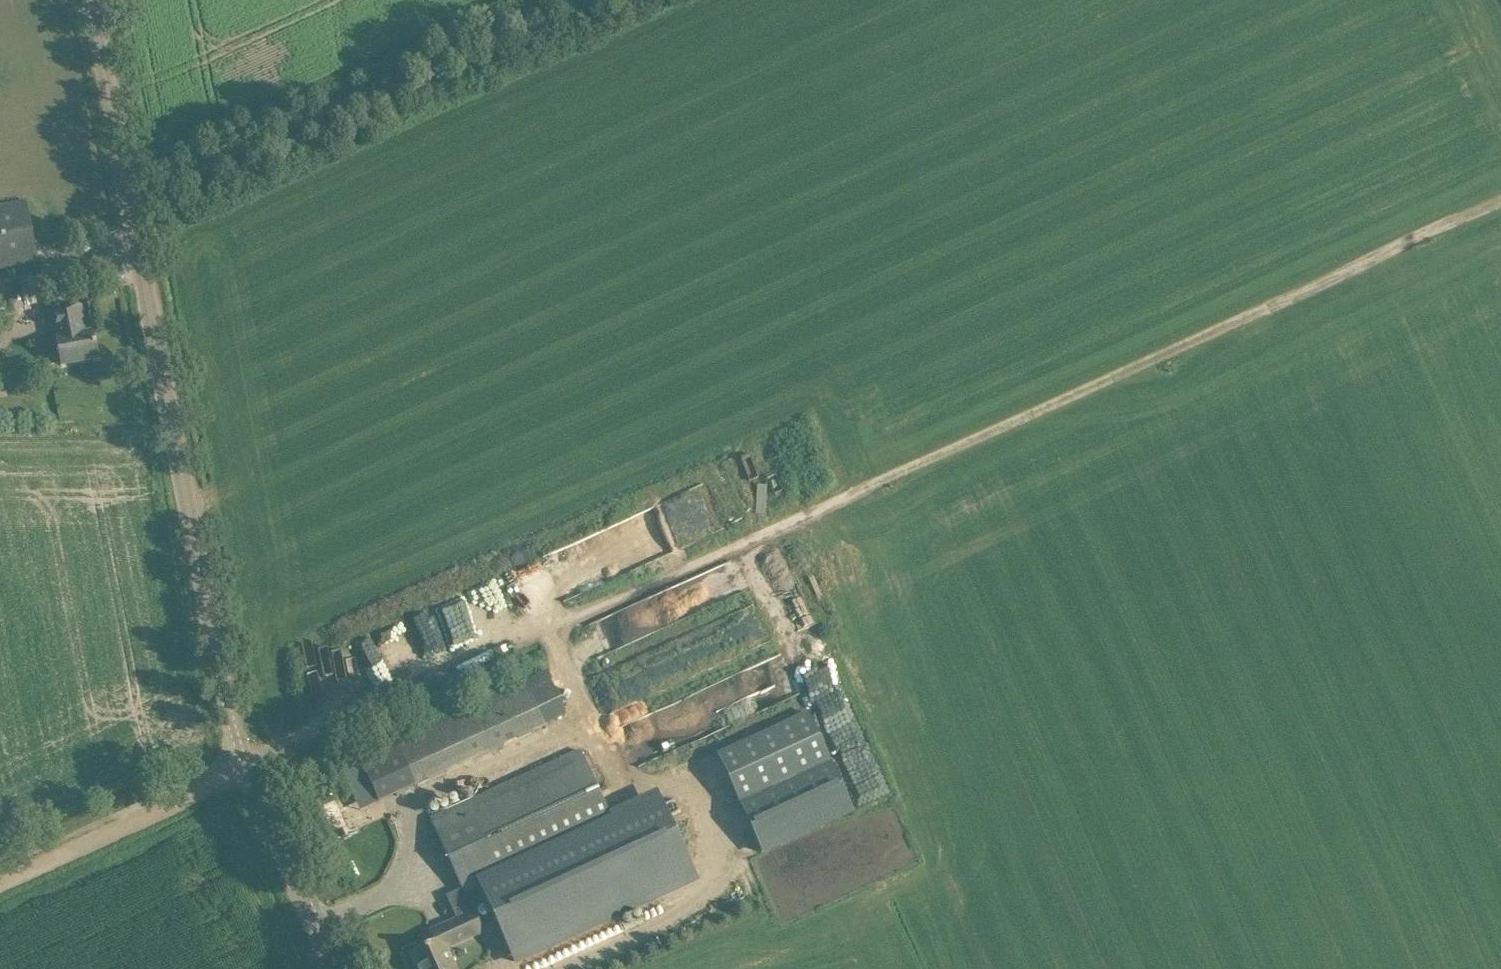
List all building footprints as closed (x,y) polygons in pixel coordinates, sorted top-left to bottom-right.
[(8,204),(0,206),(0,268),(39,260),(27,201),(8,204)] [(50,363),(60,361),(61,365),(99,358),(94,332),(87,333),(82,305),(49,311),(51,325),(54,325),(55,333),(45,335),(50,363)] [(528,680),(359,757),(379,801),(434,776),(563,717),(547,682),(532,689),(528,680)] [(808,713),(717,755),(762,852),(853,810),(808,713)] [(434,815),(430,817),(463,888),(467,897),(469,902),(474,912),(482,929),(496,922),(514,961),(697,876),(664,805),(616,827),(581,750),(435,817),(434,815)] [(411,954),(418,968),(456,968),(446,948),(483,931),(482,929),(474,912),(457,920),(431,932),(436,942),(411,954)]
